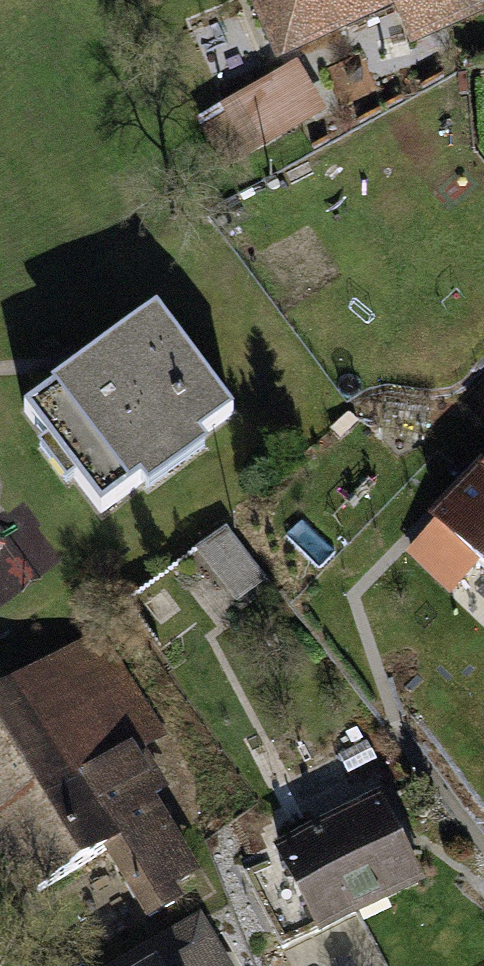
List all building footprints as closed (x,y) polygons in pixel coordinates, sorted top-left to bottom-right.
[(273,61),(392,8),(406,41),(483,7),(483,0),(245,0),(273,61)] [(294,62),(219,107),(248,155),(323,110),(294,62)] [(77,373),(26,411),(49,442),(40,448),(67,484),(75,478),(100,511),(140,480),(148,490),(203,448),(194,436),(225,412),(151,316),(77,373)] [(424,518),(430,524),(474,566),(483,575),(483,455),(454,487),(424,518)] [(5,602),(55,564),(20,517),(0,533),(0,595),(5,602)] [(474,566),(430,524),(404,551),(448,594),(474,566)] [(0,690),(0,854),(27,896),(106,847),(149,915),(180,896),(173,884),(197,869),(151,797),(170,785),(146,746),(164,735),(97,628),(0,690)] [(378,789),(277,843),(324,930),(344,920),(425,877),(378,789)] [(203,909),(111,965),(239,965),(203,909)]
